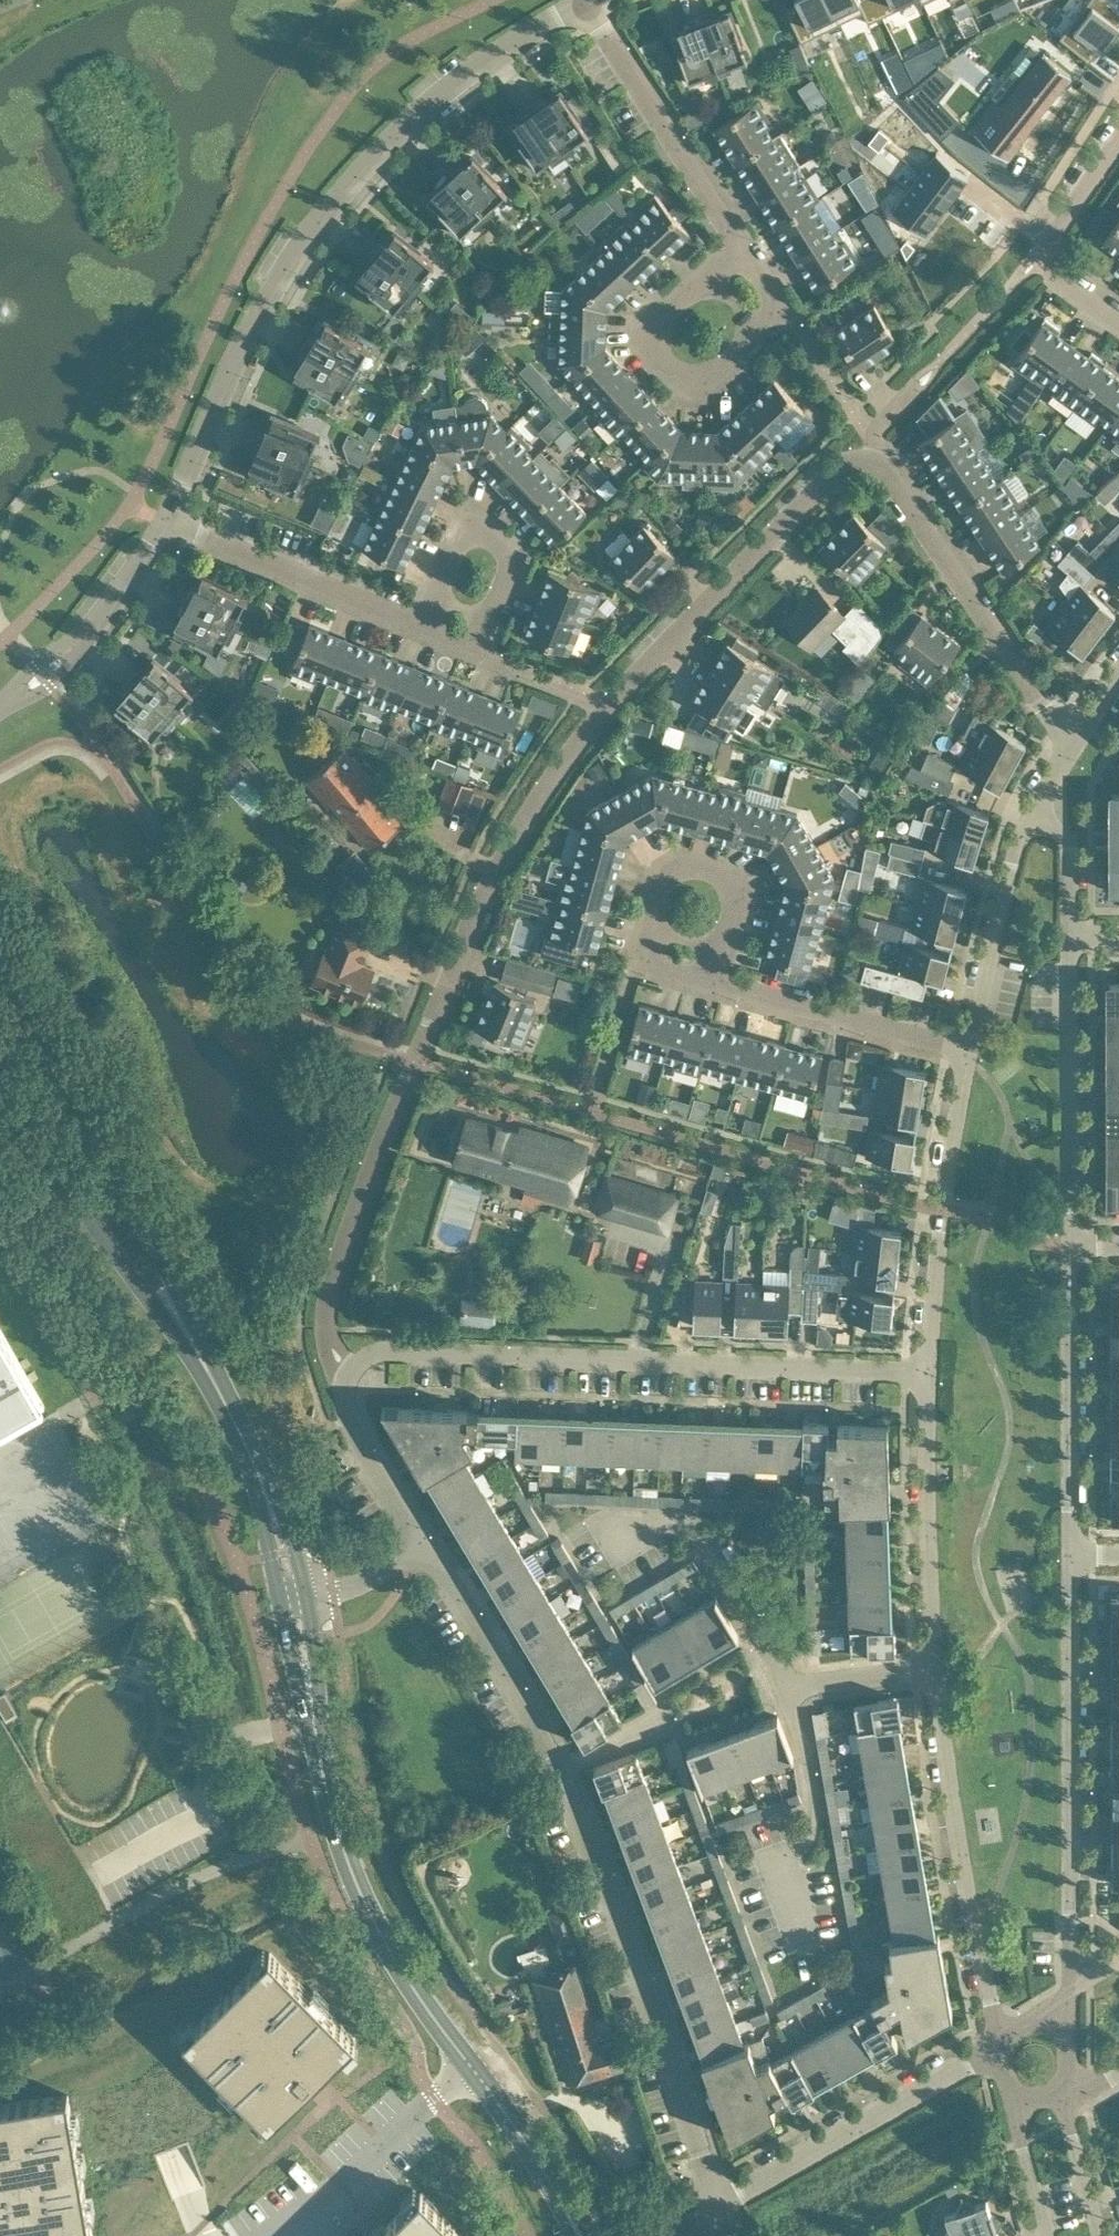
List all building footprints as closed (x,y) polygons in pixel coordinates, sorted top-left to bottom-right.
[(785,9),(798,37),(813,30),(811,25),(835,14),(828,0),(797,0),(798,3),(785,9)] [(835,14),(836,13),(835,13),(858,2),(868,23),(883,16),(875,0),(828,0),(835,14)] [(883,16),(897,9),(895,4),(903,0),(875,0),(883,16)] [(967,0),(954,7),(959,17),(972,11),(967,0)] [(1007,2),(1012,12),(1019,8),(1015,0),(1010,0),(1007,2)] [(1061,36),(1091,59),(1100,48),(1104,51),(1118,32),(1118,4),(1114,0),(1090,0),(1061,36)] [(714,14),(699,20),(718,70),(719,70),(718,68),(745,58),(746,60),(747,59),(740,40),(741,39),(739,33),(737,33),(729,11),(724,13),(724,15),(715,18),(714,14)] [(718,70),(699,20),(684,25),(686,29),(677,33),(677,31),(671,33),(680,55),(678,56),(681,62),(682,62),(690,82),(691,81),(690,79),(717,69),(718,71),(718,70)] [(942,42),(927,49),(935,65),(948,55),(942,42)] [(1036,118),(1071,75),(1043,53),(1020,82),(1016,78),(973,132),(1007,160),(1039,120),(1036,118)] [(920,80),(901,96),(940,137),(957,120),(937,99),(920,80)] [(559,92),(555,96),(556,97),(548,102),(545,98),(532,107),(563,152),(562,150),(586,134),(587,136),(588,135),(576,117),(577,117),(574,111),(573,112),(559,92)] [(735,161),(772,137),(766,128),(772,124),(757,101),(714,129),(725,146),(729,144),(738,158),(734,160),(735,161)] [(563,152),(532,107),(519,116),(522,120),(514,125),(513,124),(509,127),(521,147),(520,147),(524,153),(525,152),(537,170),(538,169),(537,167),(561,151),(562,153),(563,152)] [(708,109),(686,117),(690,127),(711,119),(708,109)] [(879,128),(874,136),(884,144),(890,137),(879,128)] [(758,191),(793,169),(798,166),(778,134),(772,137),(735,161),(746,178),(749,176),(758,191)] [(874,136),(868,143),(879,151),(884,144),(874,136)] [(610,137),(599,144),(606,154),(616,147),(610,137)] [(936,153),(921,172),(953,196),(959,188),(959,189),(968,177),(936,153)] [(459,164),(448,175),(484,215),(485,215),(483,213),(505,194),(506,195),(507,195),(493,179),(494,178),(489,173),(488,174),(473,156),(468,160),(469,161),(462,167),(459,164)] [(855,157),(841,166),(849,178),(862,170),(855,157)] [(775,225),(818,197),(804,175),(799,179),(793,169),(758,191),(768,206),(765,208),(775,225)] [(921,172),(907,191),(939,215),(947,204),(953,196),(921,172)] [(484,215),(448,175),(436,185),(439,189),(432,195),(431,194),(427,198),(443,215),(442,216),(446,221),(447,220),(461,236),(462,235),(461,233),(482,214),(484,216),(484,215)] [(616,187),(606,196),(615,205),(625,196),(616,187)] [(907,191),(892,210),(924,235),(939,215),(907,191)] [(873,193),(860,200),(866,210),(878,203),(873,193)] [(639,218),(632,225),(661,258),(662,257),(659,255),(672,243),(674,246),(689,232),(655,195),(635,213),(639,218)] [(819,199),(818,197),(775,225),(786,241),(789,239),(799,255),(833,233),(841,227),(823,197),(819,199)] [(1100,206),(1087,229),(1100,236),(1112,213),(1100,206)] [(876,208),(862,217),(886,255),(900,246),(876,208)] [(565,210),(554,217),(560,226),(570,218),(565,210)] [(584,212),(576,219),(587,232),(596,224),(584,212)] [(1103,242),(1118,253),(1118,219),(1103,242)] [(647,272),(661,258),(632,225),(627,220),(607,239),(612,244),(603,251),(631,281),(644,269),(647,272)] [(383,242),(373,254),(415,289),(415,288),(414,287),(432,264),(434,266),(434,265),(418,251),(419,250),(414,246),(413,247),(395,232),(391,236),(392,237),(386,245),(383,242)] [(839,242),(833,233),(799,255),(808,270),(805,272),(816,289),(859,262),(845,239),(839,242)] [(906,239),(901,245),(907,257),(915,247),(906,239)] [(900,249),(892,254),(897,263),(905,259),(900,249)] [(618,293),(631,281),(603,251),(576,277),(606,309),(620,296),(618,293)] [(415,289),(373,254),(363,266),(366,269),(360,276),(359,275),(356,280),(374,295),(373,296),(378,300),(379,299),(395,312),(396,311),(394,310),(413,288),(414,289),(415,289)] [(606,310),(606,309),(576,277),(562,289),(561,326),(601,328),(602,310),(606,310)] [(819,298),(805,307),(811,317),(826,308),(819,298)] [(858,368),(860,367),(858,364),(872,355),(874,358),(899,341),(874,304),(834,332),(858,368)] [(315,333),(307,347),(354,375),(354,374),(352,373),(367,349),(369,350),(370,349),(351,338),(352,337),(346,333),(346,334),(326,322),(323,327),(324,328),(319,336),(315,333)] [(1047,380),(1071,347),(1056,337),(1059,334),(1042,322),(1033,334),(1024,328),(1012,344),(1021,351),(1012,363),(1034,379),(1038,373),(1047,380)] [(472,326),(455,341),(464,351),(481,336),(472,326)] [(572,377),(604,347),(605,346),(601,346),(601,328),(561,326),(559,363),(572,377)] [(354,375),(307,347),(299,360),(303,363),(298,371),(297,370),(294,375),(314,387),(313,388),(319,392),(320,390),(338,401),(338,400),(337,399),(351,374),(353,376),(354,375)] [(615,364),(618,361),(604,347),(572,377),(597,404),(627,377),(615,364)] [(1074,408),(1104,366),(1088,355),(1086,358),(1071,347),(1047,380),(1056,387),(1052,392),(1074,408)] [(1118,409),(1118,382),(1117,381),(1118,379),(1118,377),(1104,366),(1074,408),(1095,423),(1099,418),(1108,424),(1118,409)] [(656,402),(642,387),(639,390),(627,377),(597,404),(605,413),(600,417),(619,438),(624,433),(623,432),(656,402)] [(774,379),(759,393),(762,396),(749,408),(776,438),(804,412),(774,379)] [(548,381),(538,390),(547,400),(557,391),(548,381)] [(557,391),(547,400),(554,406),(563,397),(557,391)] [(507,430),(506,430),(491,414),(487,415),(487,414),(486,414),(487,410),(487,405),(485,401),(482,398),(478,396),(474,396),(470,397),(466,399),(464,403),(463,402),(463,403),(455,404),(458,419),(457,419),(463,459),(472,458),(472,462),(475,461),(507,430)] [(943,473),(977,451),(990,442),(989,441),(983,446),(977,437),(981,434),(966,411),(955,419),(939,396),(918,417),(930,435),(918,443),(930,460),(933,458),(943,473)] [(1016,397),(1007,410),(1018,422),(1029,407),(1016,397)] [(681,430),(668,415),(665,418),(654,405),(656,403),(656,402),(623,432),(624,433),(648,459),(649,460),(681,430)] [(776,438),(749,408),(735,421),(733,418),(718,431),(749,463),(747,465),(752,469),(772,451),(768,446),(776,438)] [(1108,424),(1117,431),(1113,436),(1118,440),(1118,409),(1108,424)] [(264,428),(258,443),(308,464),(306,463),(318,436),(320,437),(320,436),(301,427),(301,426),(295,424),(295,425),(273,415),(271,421),(272,421),(268,430),(264,428)] [(463,459),(457,419),(423,425),(413,445),(453,465),(456,464),(455,460),(463,459)] [(504,485),(533,458),(526,449),(530,445),(511,425),(506,430),(507,430),(475,461),(489,475),(492,473),(504,485)] [(698,475),(700,434),(682,433),(682,430),(681,430),(649,460),(648,459),(643,463),(658,480),(686,481),(687,474),(698,475)] [(749,463),(718,431),(718,435),(700,434),(698,475),(735,476),(747,465),(749,463)] [(308,464),(258,443),(252,457),(256,459),(252,468),(251,467),(248,472),(270,481),(269,483),(276,485),(276,484),(296,493),(296,491),(294,490),(306,464),(308,465),(308,464)] [(444,482),(453,465),(413,445),(397,479),(433,497),(441,481),(444,482)] [(374,449),(368,461),(381,467),(387,455),(374,449)] [(961,507),(997,482),(997,481),(977,451),(943,473),(953,488),(950,490),(961,507)] [(528,515),(559,485),(533,458),(504,485),(517,499),(514,501),(528,515)] [(612,478),(596,460),(581,475),(597,492),(612,478)] [(1110,481),(1118,489),(1118,476),(1117,473),(1110,481)] [(985,536),(1018,513),(1012,504),(1018,500),(1002,477),(997,481),(997,482),(961,507),(971,523),(975,521),(985,536)] [(425,513),(433,497),(397,479),(380,513),(420,532),(429,515),(425,513)] [(586,512),(559,485),(528,515),(528,516),(531,513),(543,526),(540,528),(554,543),(586,512)] [(874,525),(897,548),(906,539),(906,538),(887,511),(873,525),(874,526),(874,525)] [(416,532),(419,533),(420,532),(380,513),(363,548),(403,567),(412,548),(409,547),(416,532)] [(854,513),(852,514),(855,517),(843,529),(840,526),(820,547),(856,583),(882,557),(877,552),(886,544),(854,513)] [(1040,545),(1018,513),(985,536),(995,551),(991,553),(1003,570),(1040,545)] [(676,555),(644,524),(610,559),(642,590),(663,568),(660,566),(671,554),(674,556),(676,555)] [(1100,559),(1078,540),(1068,551),(1094,575),(1104,563),(1118,578),(1118,540),(1100,559)] [(1115,610),(1114,609),(1084,586),(1094,575),(1068,551),(1057,563),(1067,571),(1059,582),(1069,597),(1063,604),(1098,631),(1115,610)] [(550,571),(544,586),(547,587),(541,604),(582,621),(587,610),(593,613),(601,592),(550,571)] [(192,587),(185,601),(234,626),(232,625),(245,599),(247,600),(248,599),(229,589),(230,588),(224,585),(223,586),(202,575),(200,580),(201,581),(196,589),(192,587)] [(844,614),(818,590),(805,604),(807,605),(801,611),(800,609),(786,623),(811,648),(831,628),(847,643),(843,647),(860,664),(886,629),(870,613),(855,628),(843,616),(844,614)] [(234,626),(185,601),(178,615),(182,617),(177,626),(176,625),(174,630),(195,641),(194,642),(200,645),(201,644),(220,654),(220,652),(218,651),(232,626),(234,627),(234,626)] [(570,652),(582,621),(541,604),(534,621),(530,619),(525,634),(570,652)] [(1082,653),(1098,631),(1063,604),(1047,625),(1082,653)] [(960,644),(937,625),(934,628),(921,618),(923,615),(921,614),(894,649),(904,656),(900,662),(929,684),(960,644)] [(1044,630),(1034,621),(1025,633),(1036,641),(1044,630)] [(329,679),(344,641),(327,635),(329,631),(310,623),(291,670),(316,681),(319,674),(329,679)] [(723,658),(713,673),(751,697),(766,707),(784,678),(775,672),(753,658),(757,652),(758,652),(758,651),(736,638),(736,639),(737,639),(733,646),(728,643),(719,656),(723,658)] [(260,641),(255,653),(267,658),(272,647),(260,641)] [(364,693),(381,652),(362,644),(361,648),(344,641),(329,679),(363,692),(364,693)] [(399,707),(414,669),(397,662),(399,659),(381,652),(364,693),(363,692),(360,698),(386,709),(389,702),(399,707)] [(142,669),(132,681),(174,716),(173,714),(191,692),(193,694),(194,693),(178,679),(179,678),(173,674),(173,675),(154,660),(151,664),(152,665),(146,672),(142,669)] [(434,721),(450,680),(432,672),(431,676),(414,669),(399,707),(433,720),(434,721)] [(975,679),(963,670),(942,698),(954,708),(975,679)] [(700,686),(692,700),(733,726),(742,732),(755,712),(746,706),(751,697),(713,673),(703,689),(700,686)] [(469,735),(484,697),(467,690),(469,687),(450,680),(434,721),(433,720),(430,726),(456,737),(458,730),(469,735)] [(174,716),(132,681),(122,693),(125,696),(119,703),(118,702),(115,707),(133,722),(132,723),(137,727),(138,726),(154,740),(155,739),(153,737),(172,715),(174,717),(174,716)] [(533,694),(528,707),(540,712),(545,699),(533,694)] [(521,708),(502,700),(501,704),(484,697),(469,735),(479,739),(477,745),(502,755),(521,708)] [(236,701),(230,709),(239,717),(244,708),(236,701)] [(684,728),(724,740),(730,730),(697,709),(684,728)] [(962,737),(974,743),(1013,764),(1025,741),(975,713),(962,737)] [(1000,788),(1013,764),(974,743),(961,767),(1000,788)] [(378,786),(344,747),(306,779),(328,805),(331,802),(370,848),(402,822),(374,789),(378,786)] [(937,775),(945,779),(949,780),(956,765),(928,752),(920,768),(937,775)] [(940,791),(945,779),(937,775),(920,768),(917,767),(912,778),(940,791)] [(659,821),(671,778),(653,774),(621,792),(641,827),(656,818),(658,822),(659,821)] [(475,786),(453,778),(443,804),(465,812),(475,786)] [(696,828),(707,789),(671,778),(659,821),(678,826),(679,823),(696,828)] [(861,782),(858,793),(866,795),(869,785),(861,782)] [(731,841),(743,799),(744,799),(746,793),(720,785),(718,792),(707,789),(696,828),(713,832),(712,836),(731,841)] [(1110,791),(1110,793),(1112,793),(1112,815),(1110,815),(1110,816),(1118,816),(1118,791),(1110,791)] [(641,827),(621,792),(589,810),(584,828),(626,840),(627,839),(625,836),(641,827)] [(989,812),(946,798),(946,800),(940,798),(927,805),(923,819),(926,820),(938,824),(981,837),(989,812)] [(768,851),(779,809),(744,799),(743,799),(731,841),(732,842),(733,838),(750,842),(749,846),(768,851)] [(780,866),(815,846),(797,814),(779,809),(768,851),(768,852),(771,850),(780,866)] [(1110,816),(1110,817),(1112,817),(1112,839),(1110,839),(1110,840),(1118,840),(1118,816),(1110,816)] [(981,837),(938,824),(926,820),(921,836),(933,840),(930,849),(972,863),(981,837)] [(617,857),(621,859),(626,840),(584,828),(574,864),(613,875),(617,857)] [(890,853),(923,860),(926,848),(891,839),(888,852),(890,853)] [(1110,840),(1110,841),(1112,841),(1113,863),(1110,863),(1110,864),(1118,864),(1118,840),(1110,840)] [(834,878),(815,846),(780,866),(789,881),(786,883),(786,884),(829,896),(834,878)] [(923,860),(890,853),(887,867),(919,875),(923,860)] [(613,875),(574,864),(551,858),(551,859),(554,860),(549,878),(562,882),(557,900),(563,902),(563,900),(606,912),(612,893),(608,892),(613,875)] [(863,859),(862,871),(875,874),(878,863),(863,859)] [(1110,864),(1113,864),(1113,890),(1110,890),(1110,891),(1118,891),(1118,864),(1110,864)] [(219,868),(213,877),(217,886),(221,889),(233,871),(229,869),(219,868)] [(966,888),(965,888),(923,877),(917,903),(960,914),(966,888)] [(819,932),(829,896),(786,884),(781,903),(784,904),(780,921),(819,932)] [(843,887),(839,899),(856,903),(858,891),(843,887)] [(577,962),(582,945),(596,949),(601,930),(598,929),(602,912),(606,913),(606,912),(563,900),(563,902),(560,911),(554,909),(547,936),(543,953),(577,962)] [(953,940),(960,914),(917,903),(910,929),(953,940)] [(902,940),(906,926),(878,918),(874,933),(902,940)] [(805,983),(808,969),(819,932),(780,921),(775,939),(771,938),(766,957),(781,962),(778,975),(805,983)] [(363,963),(363,961),(362,960),(361,962),(358,961),(368,936),(372,937),(371,938),(373,938),(374,936),(339,922),(328,948),(325,947),(311,982),(360,1002),(374,968),(363,963)] [(949,953),(907,942),(900,969),(942,980),(949,953)] [(861,981),(922,998),(927,980),(866,963),(861,981)] [(529,964),(523,985),(550,993),(556,972),(529,964)] [(494,981),(493,983),(497,985),(490,1000),(487,999),(476,1026),(523,1046),(537,1012),(530,1009),(535,998),(494,981)] [(1107,1009),(1118,1009),(1118,981),(1107,981),(1107,983),(1109,983),(1109,1008),(1107,1008),(1107,1009)] [(665,1057),(676,1018),(658,1013),(659,1009),(640,1004),(626,1053),(652,1060),(654,1054),(665,1057)] [(1107,1009),(1109,1009),(1109,1032),(1107,1032),(1107,1033),(1118,1033),(1118,1009),(1107,1009)] [(701,1067),(713,1024),(694,1019),(693,1023),(676,1018),(665,1057),(676,1060),(674,1066),(701,1074),(702,1067),(701,1067)] [(737,1077),(748,1038),(731,1033),(732,1030),(713,1024),(701,1067),(702,1067),(737,1077)] [(1107,1033),(1109,1033),(1109,1056),(1107,1056),(1107,1057),(1118,1056),(1118,1033),(1107,1033)] [(774,1087),(786,1044),(767,1039),(766,1043),(748,1038),(737,1077),(774,1087)] [(823,1055),(803,1049),(802,1053),(786,1048),(787,1045),(786,1044),(774,1087),(811,1097),(823,1055)] [(1107,1057),(1109,1057),(1110,1080),(1107,1080),(1118,1080),(1118,1056),(1107,1057)] [(846,1059),(831,1057),(826,1081),(842,1083),(846,1059)] [(882,1063),(877,1089),(921,1096),(925,1070),(882,1063)] [(1107,1080),(1107,1081),(1109,1081),(1110,1104),(1107,1104),(1118,1104),(1118,1080),(1107,1080)] [(917,1123),(921,1096),(877,1089),(873,1116),(917,1123)] [(1107,1104),(1107,1105),(1110,1105),(1110,1128),(1107,1128),(1118,1128),(1118,1104),(1107,1104)] [(718,1106),(715,1118),(724,1121),(727,1108),(718,1106)] [(868,1115),(822,1107),(820,1121),(866,1129),(868,1115)] [(452,1161),(526,1184),(525,1188),(570,1201),(588,1146),(520,1126),(519,1131),(467,1117),(452,1161)] [(1107,1128),(1107,1129),(1110,1129),(1110,1151),(1107,1151),(1107,1152),(1118,1152),(1118,1128),(1107,1128)] [(915,1136),(871,1129),(867,1156),(910,1163),(915,1136)] [(816,1140),(814,1154),(853,1166),(857,1152),(816,1140)] [(1107,1152),(1107,1153),(1110,1153),(1110,1175),(1107,1175),(1107,1176),(1118,1176),(1118,1152),(1107,1152)] [(710,1174),(724,1178),(728,1165),(714,1161),(710,1174)] [(668,1230),(679,1195),(607,1174),(596,1209),(668,1230)] [(1107,1176),(1107,1177),(1110,1177),(1110,1202),(1107,1202),(1107,1203),(1118,1203),(1118,1176),(1107,1176)] [(806,1201),(809,1189),(797,1186),(794,1198),(806,1201)] [(848,1201),(843,1221),(857,1225),(857,1224),(868,1225),(870,1207),(848,1201)] [(723,1277),(738,1277),(741,1222),(731,1222),(724,1243),(723,1277)] [(857,1225),(854,1251),(898,1256),(901,1229),(868,1225),(857,1224),(857,1225)] [(595,1262),(602,1239),(589,1235),(582,1258),(595,1262)] [(804,1264),(805,1244),(799,1244),(792,1249),(790,1264),(789,1285),(763,1283),(761,1328),(788,1329),(789,1312),(802,1313),(803,1285),(804,1268),(804,1264)] [(895,1282),(898,1256),(854,1251),(851,1277),(895,1282)] [(804,1268),(803,1285),(818,1287),(845,1290),(846,1273),(804,1268)] [(695,1280),(693,1323),(693,1325),(721,1326),(723,1282),(695,1280)] [(1110,1305),(1118,1305),(1118,1280),(1110,1280),(1110,1305)] [(761,1328),(763,1283),(736,1282),(734,1327),(761,1328)] [(803,1285),(802,1313),(801,1320),(817,1321),(818,1287),(803,1285)] [(894,1296),(850,1290),(846,1318),(890,1323),(894,1296)] [(493,1326),(494,1304),(486,1303),(486,1299),(460,1297),(458,1324),(493,1326)] [(1110,1305),(1110,1329),(1118,1329),(1118,1305),(1110,1305)] [(44,1406),(0,1328),(0,1431),(44,1406)] [(1110,1329),(1110,1353),(1118,1353),(1118,1329),(1110,1329)] [(1110,1353),(1111,1377),(1118,1377),(1118,1353),(1110,1353)] [(1111,1377),(1111,1401),(1118,1401),(1118,1377),(1111,1377)] [(1111,1401),(1111,1425),(1118,1425),(1118,1401),(1111,1401)] [(478,1416),(479,1410),(382,1406),(425,1478),(430,1475),(429,1474),(462,1454),(463,1455),(477,1447),(478,1416)] [(516,1447),(517,1417),(478,1416),(477,1447),(478,1446),(515,1447),(516,1447)] [(540,1457),(541,1418),(517,1417),(516,1447),(515,1447),(515,1456),(540,1457)] [(564,1458),(565,1419),(541,1418),(540,1457),(564,1458)] [(587,1459),(589,1420),(565,1419),(564,1458),(587,1459)] [(611,1460),(613,1421),(589,1420),(587,1459),(611,1460)] [(635,1460),(637,1422),(613,1421),(611,1460),(635,1460)] [(659,1461),(661,1423),(637,1422),(635,1460),(659,1461)] [(683,1462),(684,1424),(661,1423),(659,1461),(683,1462)] [(827,1436),(828,1436),(829,1424),(803,1423),(803,1429),(804,1429),(802,1467),(824,1468),(827,1436)] [(707,1463),(708,1425),(684,1424),(683,1462),(707,1463)] [(838,1437),(828,1436),(827,1436),(824,1468),(825,1508),(846,1507),(884,1505),(884,1506),(890,1506),(887,1426),(837,1424),(838,1437)] [(731,1464),(732,1426),(708,1425),(707,1463),(731,1464)] [(1111,1425),(1111,1449),(1118,1449),(1118,1425),(1111,1425)] [(754,1465),(756,1427),(732,1426),(731,1464),(754,1465)] [(778,1466),(780,1428),(756,1427),(754,1465),(778,1466)] [(804,1429),(803,1429),(780,1428),(778,1466),(802,1467),(804,1429)] [(1111,1449),(1111,1472),(1118,1472),(1118,1449),(1111,1449)] [(442,1495),(475,1475),(463,1455),(462,1454),(429,1474),(430,1475),(442,1495)] [(499,1468),(508,1483),(515,1479),(507,1464),(499,1468)] [(1111,1472),(1111,1496),(1118,1496),(1118,1472),(1111,1472)] [(454,1516),(487,1496),(475,1475),(442,1495),(454,1516)] [(564,1492),(562,1492),(562,1500),(578,1501),(579,1485),(570,1475),(564,1475),(564,1492)] [(524,1492),(515,1479),(508,1483),(516,1497),(524,1492)] [(545,1500),(562,1500),(562,1492),(546,1491),(545,1500)] [(610,1494),(593,1493),(593,1501),(610,1502),(610,1494)] [(626,1503),(626,1494),(610,1494),(610,1502),(626,1503)] [(657,1504),(658,1496),(641,1495),(641,1503),(657,1504)] [(466,1536),(499,1516),(487,1496),(454,1516),(466,1536)] [(674,1496),(658,1496),(657,1504),(674,1505),(674,1496)] [(1111,1496),(1111,1521),(1118,1521),(1118,1496),(1111,1496)] [(705,1506),(705,1498),(689,1497),(689,1505),(705,1506)] [(722,1498),(705,1498),(705,1506),(722,1507),(722,1498)] [(737,1499),(736,1507),(753,1508),(753,1499),(737,1499)] [(770,1500),(753,1499),(753,1508),(769,1508),(770,1500)] [(777,1500),(777,1509),(794,1509),(794,1501),(777,1500)] [(524,1509),(533,1524),(540,1519),(531,1505),(524,1509)] [(885,1530),(884,1506),(884,1505),(846,1507),(847,1531),(885,1530)] [(803,1508),(804,1525),(812,1525),(812,1508),(803,1508)] [(479,1556),(512,1536),(499,1516),(466,1536),(479,1556)] [(548,1533),(540,1519),(533,1524),(541,1538),(548,1533)] [(886,1553),(885,1530),(847,1531),(848,1555),(886,1553)] [(491,1577),(524,1557),(512,1536),(479,1556),(491,1577)] [(804,1540),(805,1556),(813,1556),(813,1539),(804,1540)] [(570,1557),(562,1543),(554,1547),(563,1561),(570,1557)] [(887,1577),(886,1553),(848,1555),(848,1578),(887,1577)] [(814,1572),(813,1556),(805,1556),(806,1573),(814,1572)] [(503,1597),(536,1577),(524,1557),(491,1577),(503,1597)] [(579,1571),(570,1557),(563,1561),(572,1575),(579,1571)] [(693,1559),(679,1568),(683,1575),(697,1566),(693,1559)] [(656,1591),(683,1575),(679,1568),(651,1584),(656,1591)] [(515,1617),(548,1598),(536,1577),(503,1597),(515,1617)] [(888,1601),(887,1577),(848,1578),(849,1602),(888,1601)] [(579,1588),(587,1602),(595,1598),(586,1584),(579,1588)] [(641,1599),(656,1591),(651,1584),(637,1592),(641,1599)] [(806,1587),(807,1604),(815,1603),(814,1587),(806,1587)] [(1111,1620),(1118,1620),(1118,1595),(1111,1595),(1111,1620)] [(716,1597),(695,1609),(717,1647),(738,1635),(716,1597)] [(528,1638),(561,1618),(548,1598),(515,1617),(528,1638)] [(603,1612),(595,1598),(587,1602),(596,1616),(603,1612)] [(614,1616),(628,1607),(624,1600),(610,1608),(614,1616)] [(888,1624),(888,1601),(849,1602),(850,1626),(888,1624)] [(816,1620),(815,1603),(807,1604),(807,1621),(816,1620)] [(717,1647),(695,1609),(674,1622),(696,1660),(717,1647)] [(540,1658),(573,1638),(561,1618),(528,1638),(540,1658)] [(1111,1620),(1111,1644),(1118,1644),(1118,1620),(1111,1620)] [(696,1660),(674,1622),(653,1634),(676,1672),(696,1660)] [(604,1629),(612,1643),(619,1638),(611,1624),(604,1629)] [(894,1624),(891,1624),(888,1624),(850,1626),(851,1651),(895,1649),(894,1624)] [(807,1628),(808,1652),(821,1652),(820,1627),(807,1628)] [(676,1672),(653,1634),(632,1646),(655,1685),(676,1672)] [(552,1679),(585,1659),(573,1638),(540,1658),(552,1679)] [(628,1653),(619,1638),(612,1643),(621,1657),(628,1653)] [(1111,1644),(1111,1668),(1118,1668),(1118,1644),(1111,1644)] [(564,1699),(597,1679),(585,1659),(552,1679),(564,1699)] [(628,1670),(637,1684),(644,1680),(636,1666),(628,1670)] [(1111,1668),(1111,1692),(1118,1692),(1118,1668),(1111,1668)] [(577,1719),(610,1700),(597,1679),(564,1699),(577,1719)] [(644,1680),(637,1684),(633,1686),(646,1707),(657,1701),(644,1680)] [(0,1694),(0,1709),(7,1720),(18,1714),(5,1691),(0,1694)] [(1111,1692),(1111,1716),(1118,1716),(1118,1692),(1111,1692)] [(854,1704),(858,1729),(896,1723),(902,1722),(898,1697),(854,1704)] [(623,1721),(610,1700),(577,1719),(572,1722),(585,1744),(623,1721)] [(812,1711),(816,1736),(829,1733),(825,1709),(812,1711)] [(778,1715),(755,1724),(770,1765),(793,1757),(778,1715)] [(900,1746),(896,1723),(858,1729),(862,1753),(900,1746)] [(770,1765),(755,1724),(732,1732),(748,1774),(770,1765)] [(748,1774),(732,1732),(710,1740),(725,1782),(748,1774)] [(663,1742),(672,1765),(676,1763),(684,1760),(675,1737),(663,1742)] [(725,1782),(710,1740),(687,1749),(702,1790),(725,1782)] [(818,1743),(820,1760),(829,1758),(826,1741),(818,1743)] [(904,1770),(900,1746),(862,1753),(866,1776),(904,1770)] [(608,1789),(644,1776),(635,1752),(594,1767),(603,1791),(608,1789)] [(831,1774),(829,1758),(820,1760),(823,1776),(831,1774)] [(690,1776),(684,1760),(676,1763),(682,1778),(690,1776)] [(908,1793),(904,1770),(866,1776),(870,1799),(908,1793)] [(652,1798),(644,1776),(608,1789),(616,1811),(652,1798)] [(687,1792),(693,1807),(700,1805),(695,1789),(687,1792)] [(826,1790),(829,1807),(837,1805),(834,1789),(826,1790)] [(783,1799),(786,1807),(801,1801),(798,1793),(783,1799)] [(912,1816),(908,1793),(870,1799),(874,1823),(912,1816)] [(661,1820),(652,1798),(616,1811),(625,1834),(661,1820)] [(776,1801),(760,1807),(763,1815),(779,1809),(776,1801)] [(706,1820),(700,1805),(693,1807),(698,1823),(706,1820)] [(840,1821),(837,1805),(829,1807),(831,1823),(840,1821)] [(763,1815),(760,1807),(745,1813),(748,1821),(763,1815)] [(916,1840),(912,1816),(874,1823),(878,1846),(916,1840)] [(734,1826),(731,1818),(715,1824),(718,1832),(734,1826)] [(669,1843),(661,1820),(625,1834),(633,1856),(669,1843)] [(704,1837),(709,1852),(717,1849),(711,1834),(704,1837)] [(834,1837),(837,1854),(845,1852),(842,1836),(834,1837)] [(920,1863),(916,1840),(878,1846),(883,1870),(920,1863)] [(677,1865),(669,1843),(633,1856),(641,1878),(677,1865)] [(723,1865),(717,1849),(709,1852),(715,1868),(723,1865)] [(848,1868),(845,1852),(837,1854),(839,1870),(848,1868)] [(924,1887),(920,1863),(883,1870),(887,1893),(924,1887)] [(685,1887),(677,1865),(641,1878),(649,1901),(685,1887)] [(720,1882),(726,1897),(734,1894),(728,1879),(720,1882)] [(842,1884),(845,1900),(853,1899),(850,1883),(842,1884)] [(694,1910),(685,1887),(649,1901),(658,1923),(694,1910)] [(928,1910),(924,1887),(887,1893),(891,1916),(928,1910)] [(740,1910),(734,1894),(726,1897),(732,1913),(740,1910)] [(856,1916),(853,1899),(845,1900),(847,1917),(856,1916)] [(702,1932),(694,1910),(658,1923),(666,1945),(702,1932)] [(932,1933),(928,1910),(891,1916),(895,1940),(895,1941),(933,1934),(932,1933)] [(737,1927),(742,1942),(750,1939),(745,1924),(737,1927)] [(853,1948),(861,1947),(858,1930),(850,1931),(853,1948)] [(710,1954),(702,1932),(666,1945),(674,1968),(710,1954)] [(938,1932),(935,1933),(932,1933),(933,1934),(895,1941),(895,1940),(882,1942),(889,1987),(871,1998),(874,2004),(875,2004),(886,2023),(892,2019),(896,2026),(904,2025),(906,2037),(952,2011),(938,1932)] [(756,1955),(750,1939),(742,1942),(748,1958),(756,1955)] [(89,2212),(86,2196),(81,2165),(155,2153),(173,2146),(191,2140),(238,2092),(256,2109),(268,2121),(269,2123),(302,2091),(304,2089),(307,2092),(307,2091),(323,2076),(324,2075),(321,2073),(324,2070),(331,2063),(342,2052),(354,2040),(356,2038),(354,2036),(325,2007),(310,1991),(270,1951),(268,1953),(256,1964),(197,2022),(185,2034),(183,2036),(184,2037),(140,2080),(68,2092),(68,2091),(4,2102),(0,2103),(0,2235),(93,2235),(89,2212)] [(718,1976),(710,1954),(674,1968),(683,1990),(718,1976)] [(552,2035),(567,2083),(624,2066),(615,2039),(601,2044),(575,1964),(533,1978),(538,1997),(552,2035)] [(753,1972),(759,1987),(767,1984),(761,1969),(753,1972)] [(848,1970),(832,1979),(836,1986),(852,1978),(848,1970)] [(691,2012),(727,1999),(718,1976),(683,1990),(691,2012)] [(823,1994),(836,1986),(832,1979),(819,1987),(823,1994)] [(773,2000),(767,1984),(759,1987),(765,2003),(773,2000)] [(806,1994),(792,2002),(796,2010),(810,2001),(806,1994)] [(510,1997),(497,2001),(502,2014),(514,2010),(510,1997)] [(699,2034),(735,2021),(727,1999),(691,2012),(699,2034)] [(781,2018),(796,2010),(792,2002),(777,2011),(781,2018)] [(897,2042),(886,2023),(875,2004),(874,2004),(853,2016),(873,2050),(875,2055),(897,2042)] [(753,2024),(769,2018),(766,2010),(750,2016),(753,2024)] [(873,2050),(853,2016),(833,2028),(852,2061),(873,2050)] [(743,2043),(735,2021),(699,2034),(707,2057),(708,2057),(744,2044),(744,2043),(743,2043)] [(852,2061),(833,2028),(813,2039),(832,2073),(852,2061)] [(771,2063),(762,2036),(744,2043),(744,2044),(708,2057),(707,2057),(702,2059),(731,2137),(775,2112),(773,2107),(783,2101),(782,2099),(788,2095),(789,2095),(771,2063)] [(832,2073),(813,2039),(792,2051),(811,2084),(832,2073)] [(814,2089),(811,2084),(792,2051),(771,2063),(789,2095),(788,2095),(792,2102),(814,2089)] [(421,2191),(387,2224),(384,2221),(369,2235),(466,2235),(421,2191)] [(997,2231),(1002,2219),(1006,2218),(1006,2217),(1002,2218),(990,2213),(986,2201),(975,2205),(963,2199),(962,2195),(961,2195),(962,2199),(956,2211),(944,2215),(948,2227),(944,2235),(998,2235),(997,2231)]
